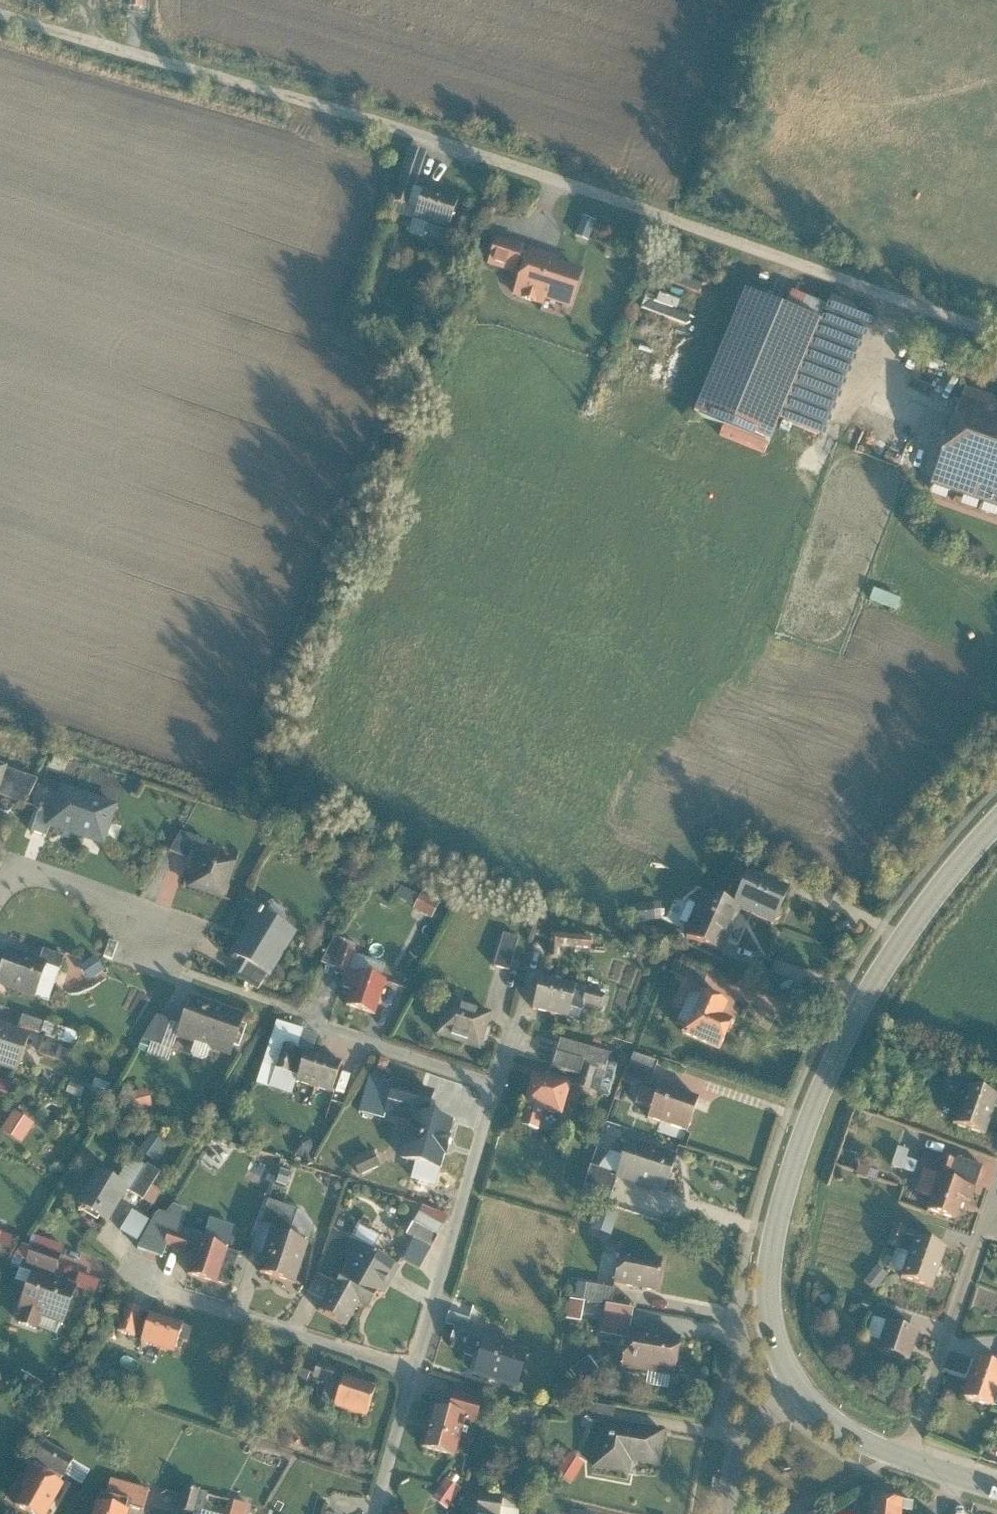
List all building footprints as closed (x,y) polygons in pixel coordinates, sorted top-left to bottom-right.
[(135,8),(149,8),(149,0),(135,0),(135,8)] [(414,203),(426,162),(410,158),(398,198),(414,203)] [(461,204),(426,194),(418,222),(434,227),(429,242),(449,248),(461,204)] [(528,248),(497,240),(490,269),(520,277),(528,248)] [(565,257),(528,248),(520,277),(516,299),(548,308),(550,301),(576,308),(584,279),(561,273),(565,257)] [(657,269),(642,308),(687,325),(691,315),(678,310),(682,300),(661,292),(669,273),(657,269)] [(828,325),(754,294),(704,414),(779,446),(789,423),(834,441),(882,326),(836,306),(828,325)] [(963,393),(930,488),(996,510),(996,404),(963,393)] [(8,779),(0,776),(0,802),(8,779)] [(48,790),(25,784),(17,813),(40,819),(48,790)] [(105,847),(118,807),(66,791),(53,831),(105,847)] [(203,838),(181,830),(172,853),(189,859),(192,849),(198,852),(203,838)] [(226,903),(239,866),(203,853),(190,890),(226,903)] [(797,893),(759,878),(747,908),(785,923),(797,893)] [(729,953),(748,909),(712,894),(707,905),(693,899),(683,921),(698,928),(694,938),(729,953)] [(444,906),(426,897),(419,912),(436,921),(444,906)] [(660,902),(635,904),(636,922),(661,920),(660,902)] [(272,972),(292,932),(249,909),(243,919),(254,925),(238,955),(250,962),(272,972)] [(521,940),(504,936),(497,967),(514,971),(521,940)] [(592,936),(555,938),(556,958),(562,958),(562,952),(593,950),(592,936)] [(351,968),(356,946),(336,942),(329,962),(351,968)] [(69,957),(44,951),(41,964),(51,966),(66,970),(69,957)] [(41,964),(11,955),(2,989),(42,1000),(51,966),(41,964)] [(101,958),(85,964),(90,978),(106,973),(101,958)] [(243,977),(265,987),(272,972),(250,962),(243,977)] [(379,1016),(389,982),(347,970),(344,982),(359,987),(353,1008),(379,1016)] [(579,989),(547,981),(539,1012),(571,1020),(576,1001),(579,989)] [(730,1056),(743,1026),(726,1018),(733,1002),(702,988),(681,1035),(730,1056)] [(601,1007),(604,994),(579,989),(576,1001),(601,1007)] [(235,1056),(248,1016),(193,998),(179,1041),(197,1047),(197,1057),(202,1060),(209,1058),(214,1052),(235,1056)] [(497,1016),(449,1002),(440,1034),(487,1048),(497,1016)] [(70,1031),(26,1019),(23,1029),(45,1036),(39,1056),(61,1063),(70,1031)] [(164,1048),(170,1023),(158,1019),(142,1044),(164,1048)] [(276,1045),(291,1048),(285,1070),(299,1073),(311,1032),(282,1024),(276,1045)] [(0,1027),(0,1068),(23,1076),(35,1039),(0,1027)] [(619,1055),(563,1043),(557,1071),(582,1077),(584,1068),(595,1070),(590,1094),(609,1099),(619,1055)] [(343,1064),(309,1053),(299,1084),(333,1095),(343,1064)] [(650,1087),(655,1066),(629,1060),(624,1080),(650,1087)] [(387,1114),(395,1082),(370,1076),(361,1113),(385,1119),(387,1114)] [(574,1087),(534,1078),(522,1128),(540,1132),(544,1113),(567,1118),(574,1087)] [(417,1113),(428,1116),(434,1092),(395,1082),(387,1114),(415,1121),(417,1113)] [(641,1088),(636,1112),(650,1115),(655,1091),(641,1088)] [(996,1113),(996,1095),(975,1088),(962,1127),(990,1136),(996,1113)] [(134,1091),(135,1109),(153,1107),(151,1090),(134,1091)] [(695,1131),(702,1101),(656,1090),(650,1120),(695,1131)] [(36,1124),(17,1112),(5,1131),(24,1143),(36,1124)] [(415,1121),(405,1161),(439,1170),(451,1121),(428,1116),(417,1113),(415,1121)] [(682,1157),(631,1144),(623,1177),(674,1190),(682,1157)] [(893,1168),(916,1173),(918,1162),(908,1160),(910,1149),(897,1146),(893,1168)] [(353,1159),(359,1176),(380,1167),(373,1151),(353,1159)] [(258,1158),(250,1175),(265,1183),(273,1166),(258,1158)] [(953,1185),(945,1182),(935,1214),(965,1223),(971,1204),(976,1206),(987,1171),(960,1163),(953,1185)] [(162,1172),(152,1166),(137,1192),(147,1197),(162,1172)] [(618,1176),(592,1168),(582,1199),(608,1207),(618,1176)] [(125,1191),(98,1175),(81,1203),(108,1219),(125,1191)] [(438,1182),(416,1176),(412,1189),(434,1195),(438,1182)] [(443,1226),(423,1213),(411,1231),(431,1244),(443,1226)] [(203,1234),(171,1224),(167,1235),(131,1220),(122,1235),(147,1252),(162,1256),(166,1246),(192,1254),(194,1246),(198,1248),(200,1243),(203,1234)] [(265,1228),(256,1252),(268,1256),(276,1232),(265,1228)] [(908,1233),(898,1230),(893,1248),(902,1251),(908,1233)] [(313,1245),(276,1232),(268,1256),(261,1274),(300,1286),(313,1245)] [(370,1309),(399,1265),(358,1237),(348,1252),(354,1257),(320,1307),(348,1326),(362,1304),(370,1309)] [(951,1250),(913,1239),(901,1279),(938,1291),(951,1250)] [(190,1275),(219,1283),(228,1251),(200,1243),(198,1248),(190,1275)] [(63,1257),(29,1246),(23,1263),(57,1274),(63,1257)] [(666,1263),(623,1255),(618,1284),(661,1292),(666,1263)] [(878,1265),(868,1282),(879,1289),(889,1272),(878,1265)] [(80,1289),(35,1274),(17,1327),(38,1334),(43,1318),(67,1326),(80,1289)] [(609,1293),(578,1286),(575,1300),(606,1307),(609,1293)] [(450,1320),(467,1328),(461,1341),(483,1350),(489,1335),(478,1330),(483,1320),(474,1316),(477,1308),(459,1300),(450,1320)] [(637,1312),(606,1307),(602,1338),(633,1342),(634,1335),(637,1312)] [(153,1316),(129,1308),(122,1330),(145,1338),(153,1316)] [(901,1318),(879,1310),(876,1320),(889,1324),(898,1327),(901,1318)] [(185,1327),(153,1316),(145,1338),(144,1344),(177,1354),(185,1327)] [(898,1327),(889,1324),(881,1350),(915,1360),(923,1335),(898,1327)] [(514,1345),(489,1335),(483,1350),(476,1374),(522,1386),(530,1358),(512,1353),(514,1345)] [(684,1377),(688,1341),(634,1335),(633,1342),(630,1372),(684,1377)] [(978,1362),(965,1398),(996,1410),(996,1369),(978,1362)] [(312,1374),(301,1371),(295,1394),(305,1397),(312,1374)] [(346,1378),(323,1372),(320,1384),(343,1390),(346,1378)] [(368,1416),(376,1386),(346,1378),(343,1390),(338,1408),(368,1416)] [(488,1396),(457,1388),(451,1413),(467,1417),(482,1420),(488,1396)] [(621,1412),(591,1408),(589,1424),(601,1426),(618,1429),(621,1412)] [(451,1413),(433,1409),(424,1449),(458,1456),(467,1417),(451,1413)] [(618,1429),(601,1426),(595,1473),(629,1478),(631,1460),(664,1464),(667,1434),(618,1429)] [(78,1459),(46,1443),(37,1460),(69,1476),(78,1459)] [(586,1469),(572,1458),(560,1475),(574,1485),(586,1469)] [(67,1486),(38,1469),(17,1505),(32,1513),(51,1513),(67,1486)] [(463,1493),(448,1481),(434,1499),(450,1510),(463,1493)] [(160,1494),(114,1484),(112,1493),(135,1498),(133,1508),(156,1513),(160,1494)] [(211,1495),(195,1491),(191,1510),(206,1513),(211,1495)] [(876,1497),(876,1513),(906,1513),(906,1498),(876,1497)] [(480,1498),(479,1513),(501,1513),(502,1501),(480,1498)] [(239,1500),(235,1513),(249,1513),(252,1504),(239,1500)]
